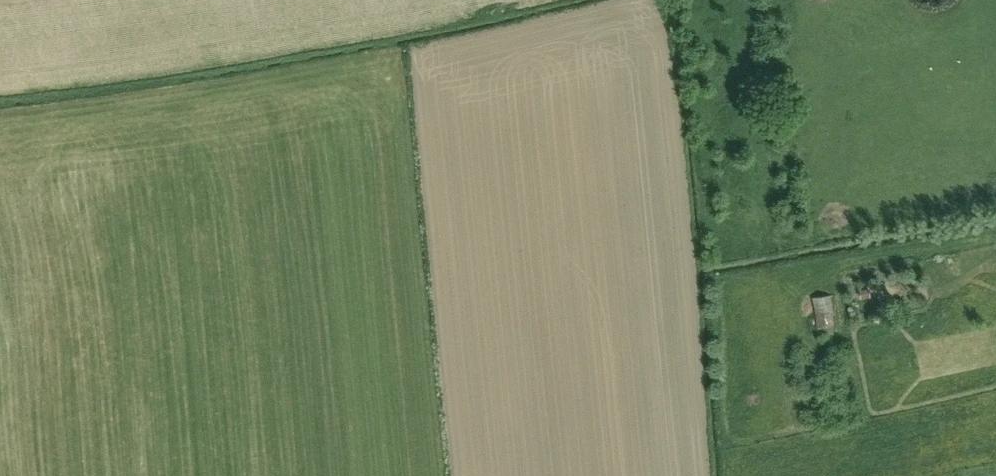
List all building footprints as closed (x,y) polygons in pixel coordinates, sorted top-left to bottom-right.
[(833,326),(829,296),(812,298),(816,329),(833,326)]
